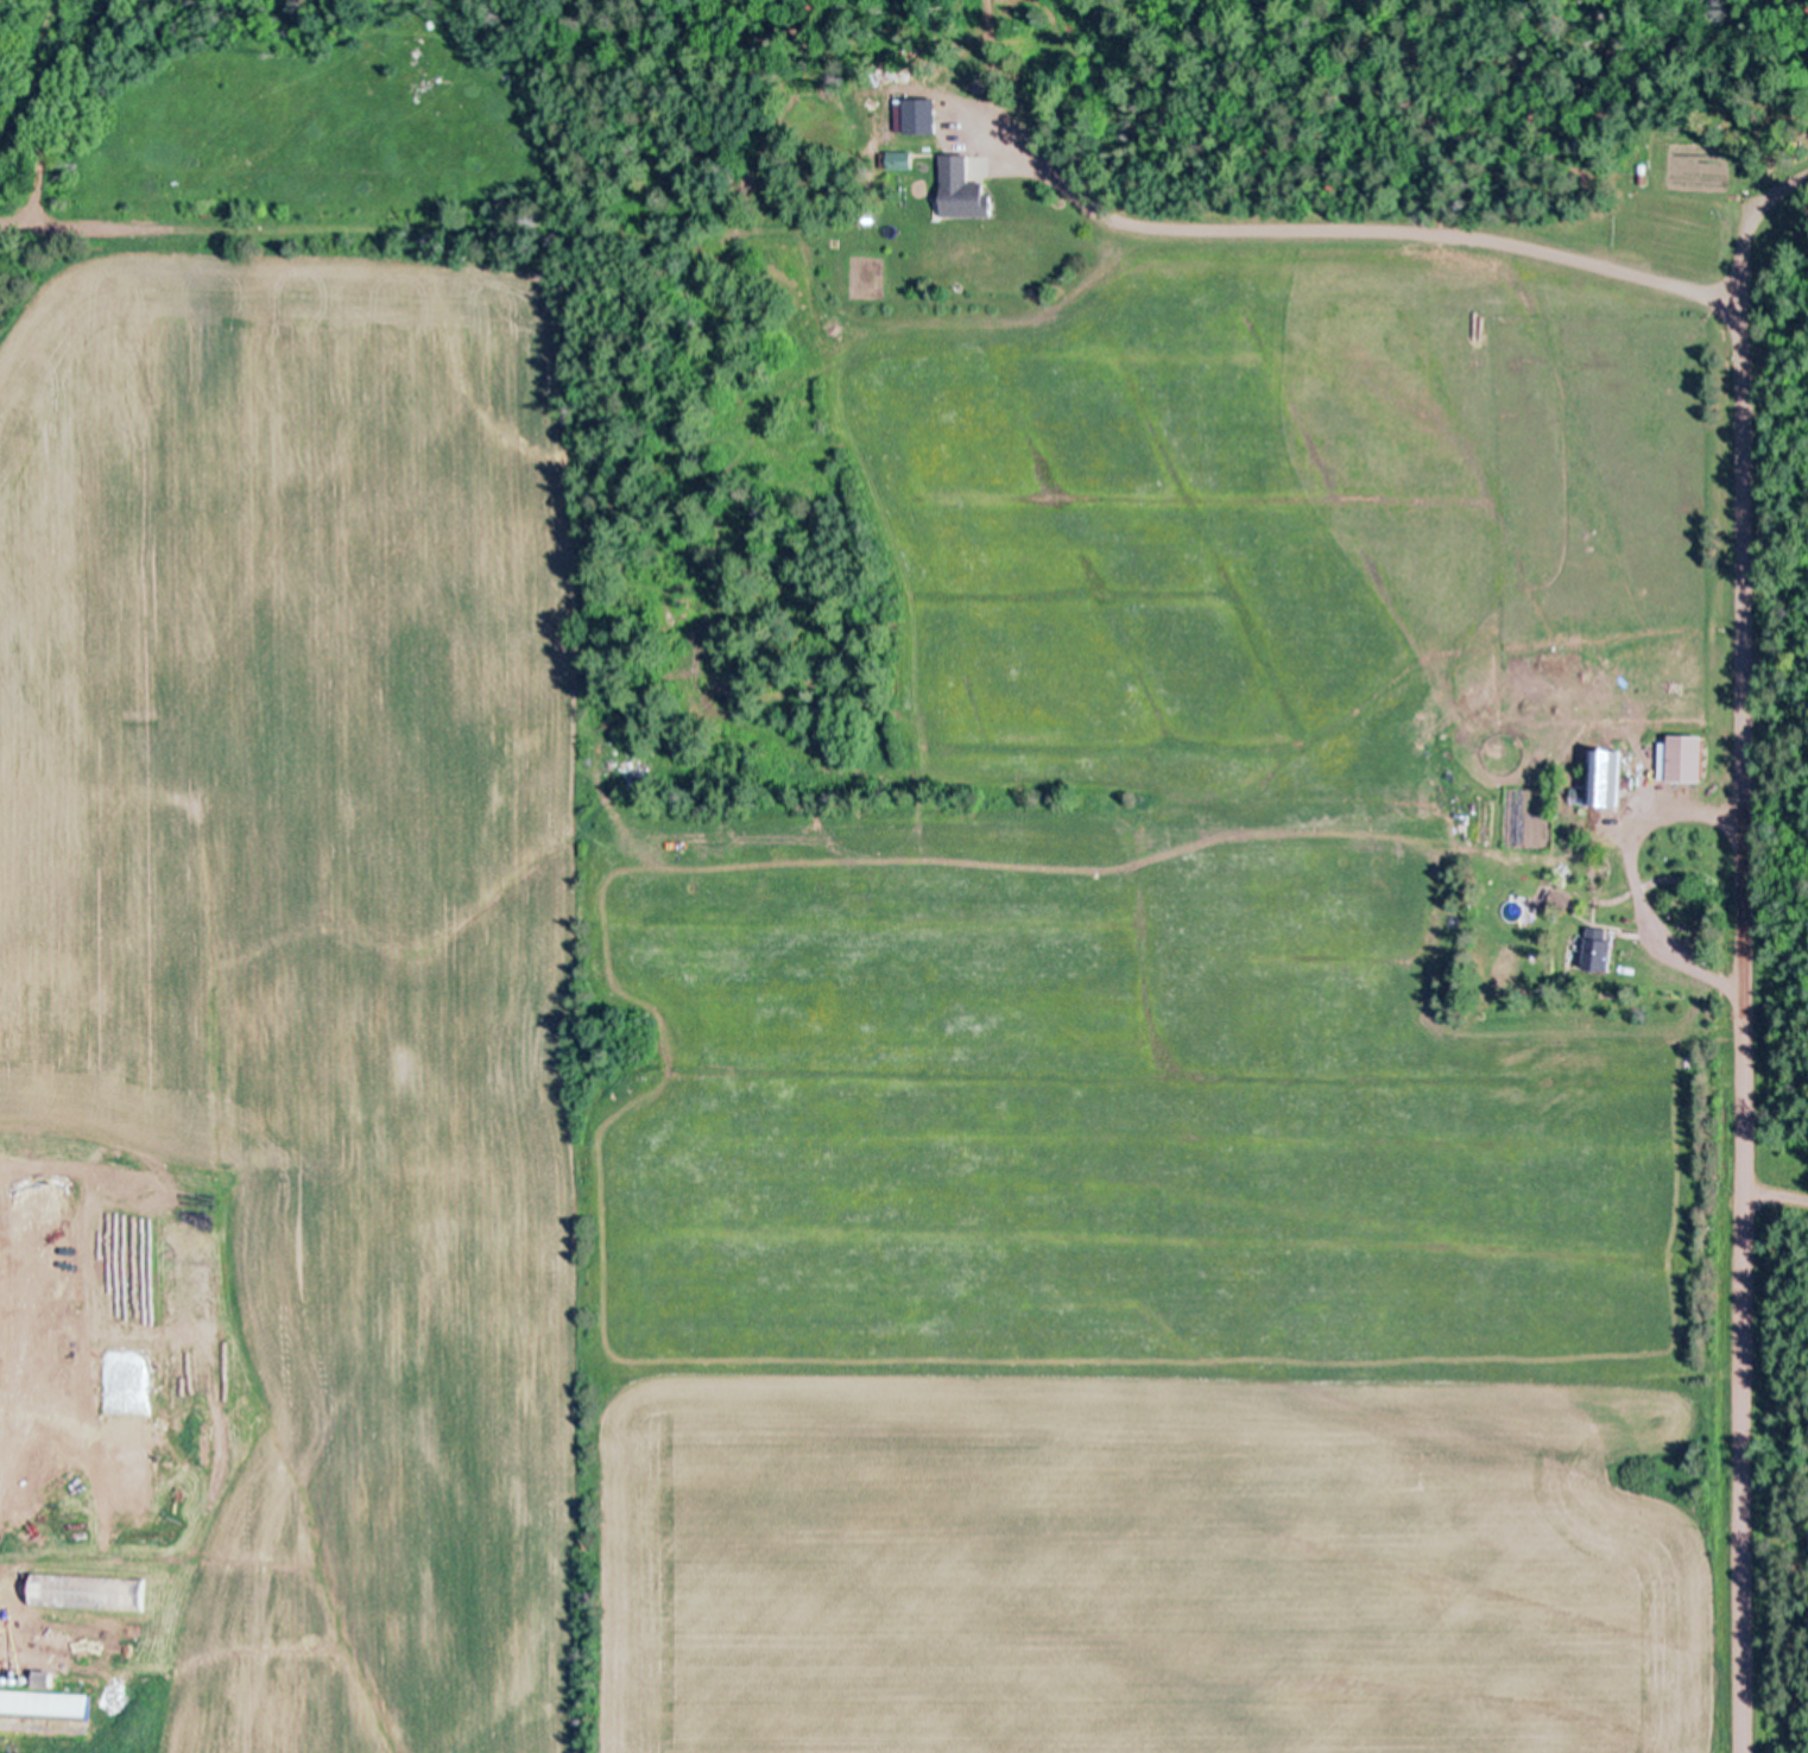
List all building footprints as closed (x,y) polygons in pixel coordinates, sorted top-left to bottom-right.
[(900,131),(900,97),(938,99),(937,132),(900,131)] [(916,151),(916,166),(892,166),(892,151),(916,151)] [(971,154),(972,182),(990,181),(991,214),(948,216),(944,156),(971,154)] [(1663,778),(1665,736),(1706,738),(1703,780),(1663,778)] [(1611,768),(1618,770),(1613,802),(1597,799),(1602,752),(1613,753),(1611,768)] [(1574,803),(1573,787),(1591,786),(1591,802),(1574,803)] [(1613,929),(1611,968),(1587,967),(1589,928),(1613,929)] [(91,1721),(0,1716),(0,1674),(2,1675),(1,1690),(94,1695),(91,1721)]
